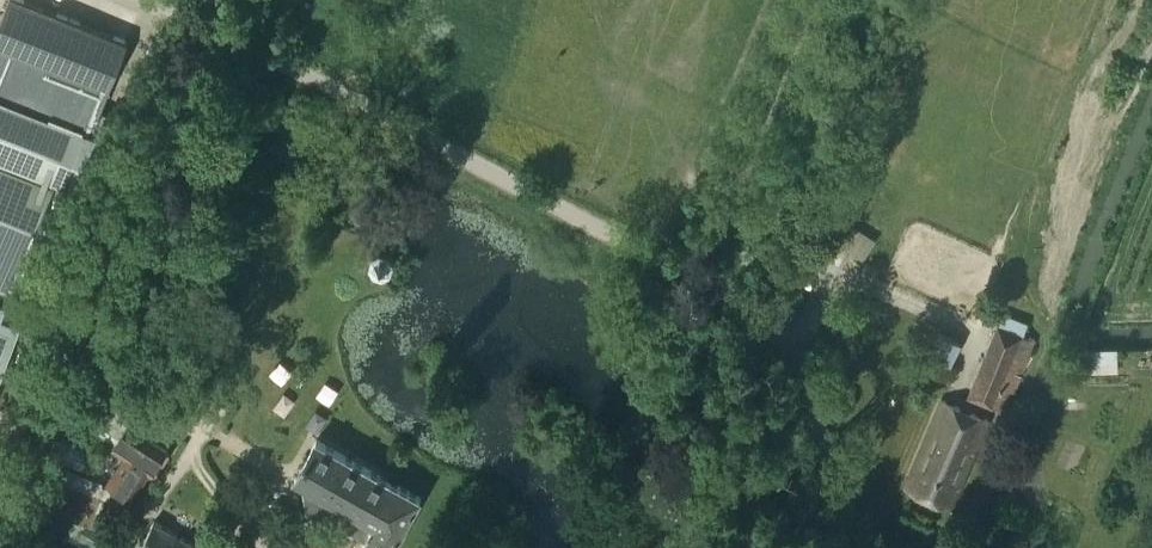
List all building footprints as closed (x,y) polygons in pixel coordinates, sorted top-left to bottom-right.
[(20,327),(1,320),(8,301),(56,180),(81,190),(89,170),(98,174),(111,141),(104,138),(113,118),(99,112),(126,44),(19,0),(8,0),(0,20),(0,378),(20,327)] [(853,222),(841,242),(865,256),(877,237),(853,222)] [(381,259),(379,261),(377,263),(377,266),(377,269),(378,272),(380,274),(384,276),(387,276),(390,274),(393,272),(395,268),(395,265),(393,262),(390,259),(387,258),(384,258),(381,259)] [(1006,409),(1035,339),(998,324),(969,394),(1006,409)] [(953,360),(962,340),(943,331),(934,351),(953,360)] [(1119,370),(1119,346),(1094,346),(1094,370),(1119,370)] [(951,505),(988,419),(944,400),(907,487),(951,505)] [(166,451),(126,425),(110,449),(124,458),(107,485),(131,500),(148,473),(151,475),(166,451)] [(319,491),(307,512),(327,523),(339,502),(352,510),(353,510),(360,498),(377,507),(391,481),(317,439),(295,478),(319,491)] [(352,510),(343,526),(368,539),(363,547),(394,547),(422,498),(391,481),(377,507),(360,498),(353,510),(352,510)] [(202,547),(154,521),(139,547),(202,547)] [(111,540),(85,526),(77,540),(91,547),(107,547),(111,540)]
